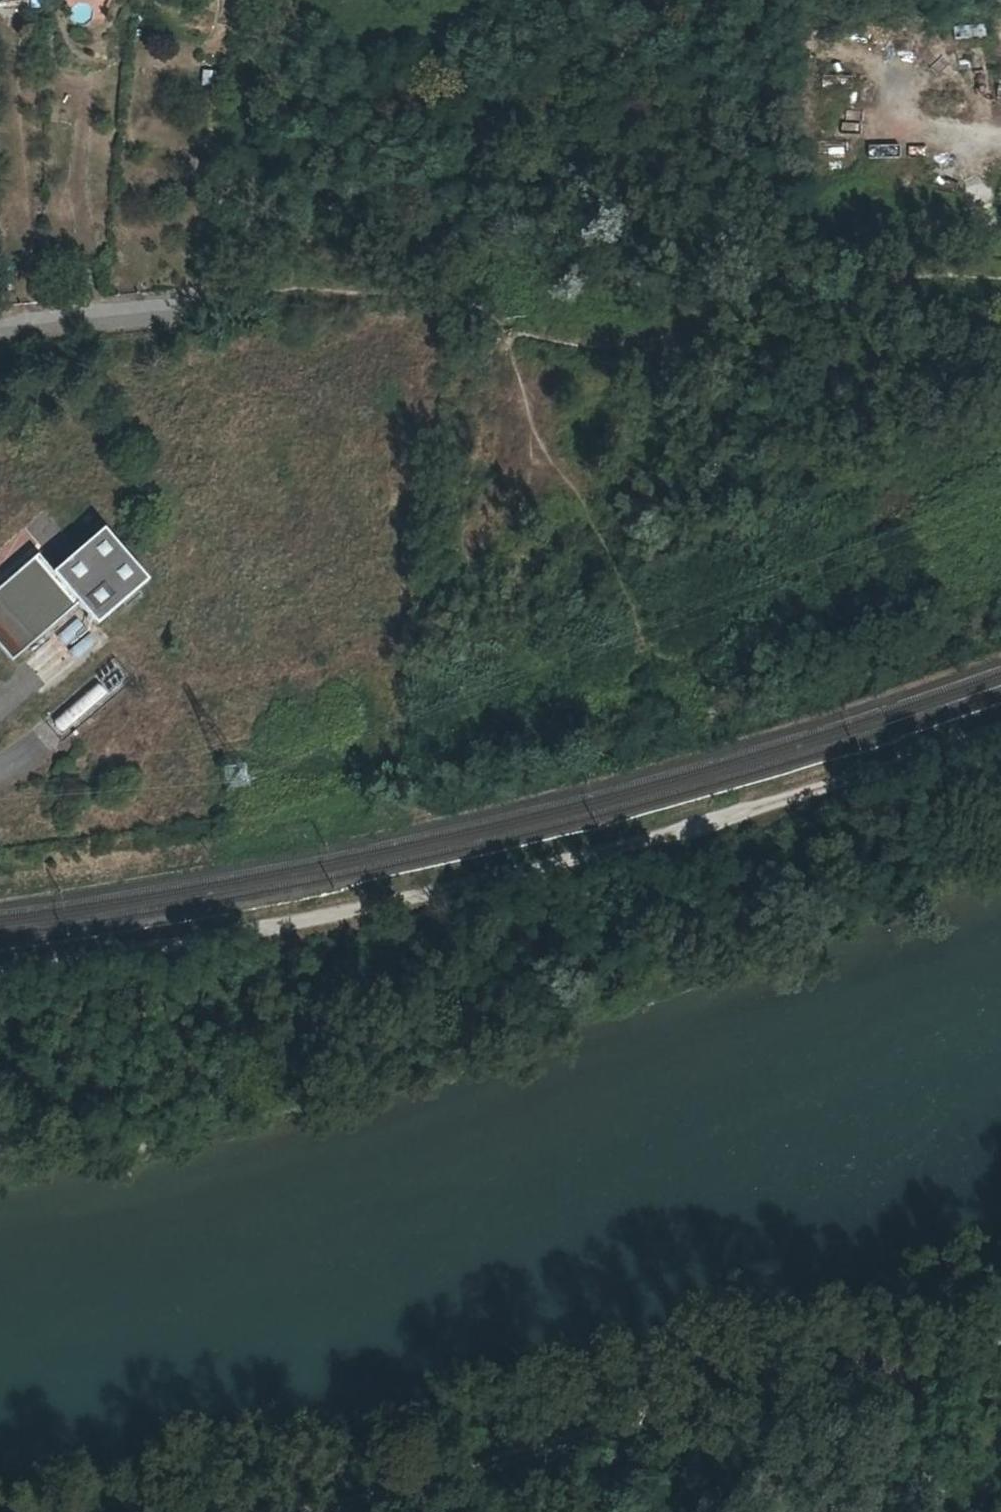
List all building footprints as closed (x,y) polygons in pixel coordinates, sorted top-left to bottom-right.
[(838,130),(862,132),(863,121),(839,118),(838,130)] [(106,530),(57,574),(43,557),(0,592),(0,643),(18,664),(87,607),(101,625),(150,581),(106,530)] [(25,700),(48,687),(40,673),(17,687),(25,700)] [(62,731),(108,693),(98,681),(52,720),(62,731)]
